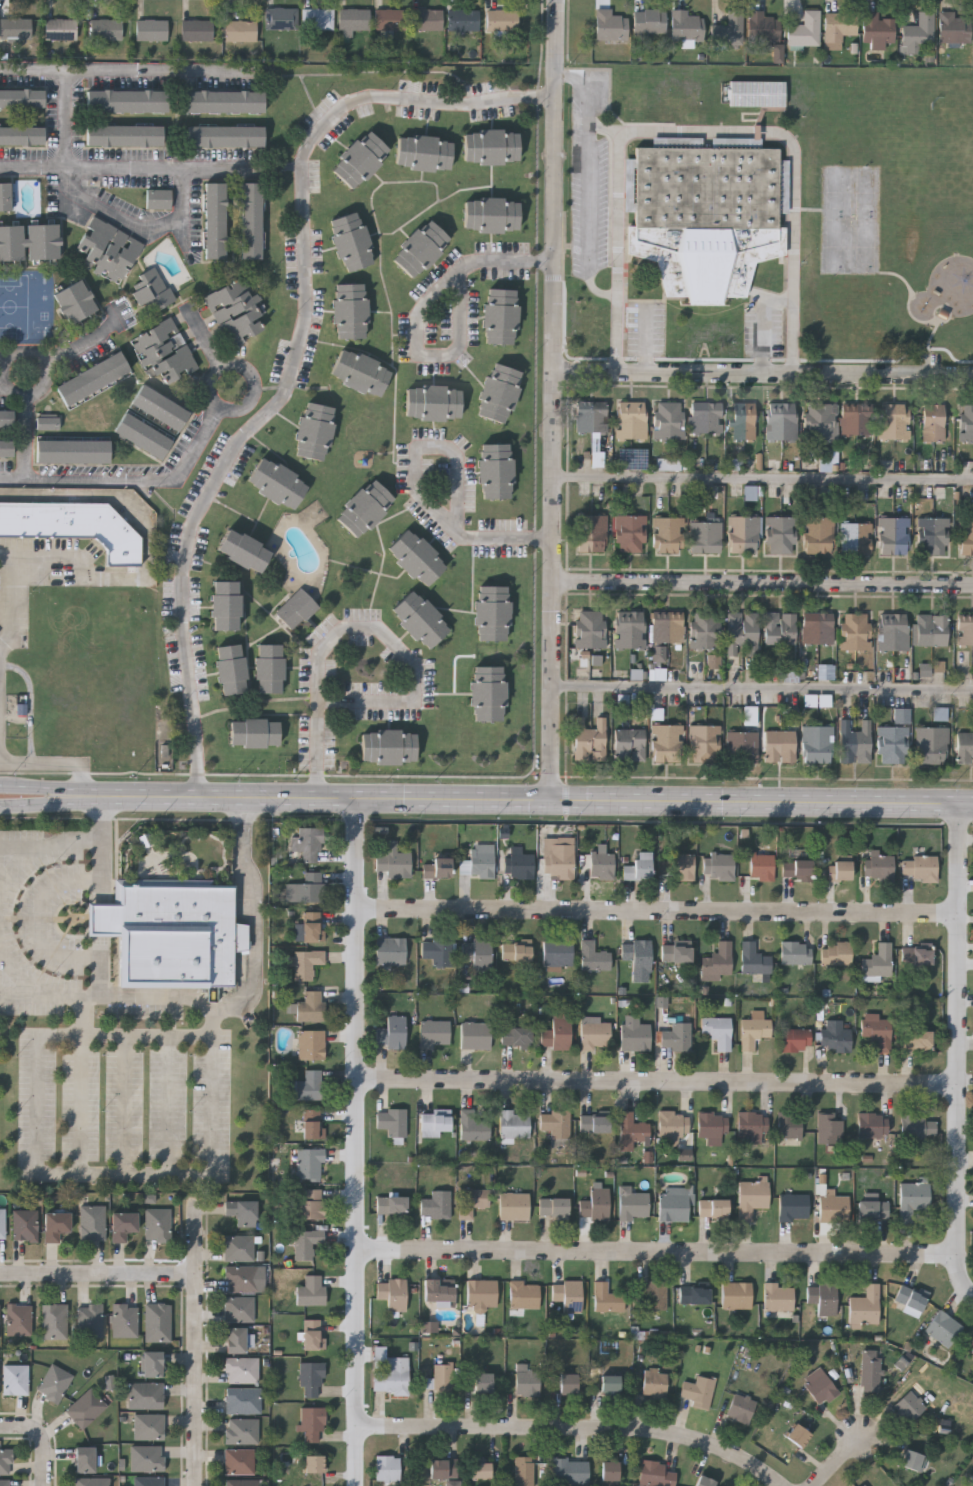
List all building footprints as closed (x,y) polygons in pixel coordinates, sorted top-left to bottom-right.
[(369,30),(338,30),(338,9),(369,9),(369,30)] [(298,10),(298,31),(266,31),(266,10),(298,10)] [(334,10),(334,31),(302,31),(302,10),(334,10)] [(375,32),(375,11),(406,11),(406,32),(375,32)] [(411,32),(411,11),(442,11),(442,32),(411,32)] [(518,32),(487,32),(487,11),(518,11),(518,32)] [(613,11),(613,18),(628,18),(628,41),(596,41),(596,11),(613,11)] [(688,12),(688,17),(704,17),(704,42),(672,41),(672,11),(688,12)] [(477,12),(477,32),(449,32),(449,12),(477,12)] [(666,12),(666,36),(634,36),(634,12),(666,12)] [(727,26),(727,12),(743,12),(743,47),(713,47),(713,26),(727,26)] [(765,12),(765,19),(780,19),(780,44),(749,44),(749,12),(765,12)] [(820,12),(820,47),(788,47),(788,26),(804,26),(804,12),(820,12)] [(934,13),(934,47),(921,47),(921,55),(902,55),(902,28),(918,28),(918,13),(934,13)] [(857,14),(857,40),(825,40),(825,14),(857,14)] [(864,14),(878,14),(878,20),(894,20),(894,47),(864,47),(864,14)] [(940,44),(940,14),(965,14),(965,44),(940,44)] [(0,40),(0,20),(32,20),(32,40),(0,40)] [(76,20),(76,42),(45,42),(45,20),(76,20)] [(90,22),(122,22),(122,42),(90,42),(90,22)] [(167,22),(167,42),(136,42),(136,22),(167,22)] [(181,42),(181,22),(213,22),(213,42),(181,42)] [(257,22),(257,43),(225,43),(225,22),(257,22)] [(785,45),(774,44),(773,63),(784,64),(785,45)] [(785,82),(785,108),(730,108),(730,82),(785,82)] [(44,107),(0,107),(0,88),(44,88),(44,107)] [(167,112),(87,112),(87,90),(167,90),(167,112)] [(183,112),(183,91),(263,91),(263,112),(183,112)] [(163,145),(86,145),(86,125),(163,125),(163,145)] [(43,144),(0,144),(0,126),(43,126),(43,144)] [(188,126),(263,126),(263,146),(188,146),(188,126)] [(390,147),(379,158),(382,161),(366,178),(363,175),(352,187),(332,168),(343,156),(340,154),(356,136),(359,139),(370,128),(390,147)] [(517,161),(502,160),(502,164),(478,164),(478,160),(462,159),(463,132),(478,132),(479,128),(502,129),(502,133),(518,133),(517,161)] [(449,169),(434,167),(433,172),(410,169),(410,165),(395,163),(398,136),(413,137),(413,133),(437,136),(437,140),(452,142),(449,169)] [(784,253),(753,261),(745,296),(730,296),(730,305),(687,304),(688,298),(666,298),(656,261),(629,254),(630,225),(633,225),(634,149),(653,149),(653,139),(702,140),(702,148),(711,148),(711,139),(760,140),(760,150),(778,150),(777,226),(784,226),(784,253)] [(226,261),(205,261),(205,184),(226,184),(226,261)] [(11,213),(0,213),(0,185),(11,185),(11,213)] [(261,185),(261,261),(241,261),(241,185),(261,185)] [(171,191),(171,210),(146,210),(147,191),(171,191)] [(519,229),(503,228),(503,233),(479,232),(479,228),(464,228),(464,200),(480,200),(480,196),(503,197),(503,201),(519,201),(519,229)] [(354,211),(359,226),(363,225),(371,247),(367,248),(372,263),(346,272),(341,257),(337,259),(329,236),(333,235),(328,220),(354,211)] [(93,217),(142,243),(122,283),(72,257),(93,217)] [(449,237),(438,249),(441,252),(424,269),(422,266),(411,277),(391,257),(402,246),(399,244),(415,227),(418,229),(429,218),(449,237)] [(59,258),(0,259),(0,224),(58,223),(59,258)] [(175,303),(152,314),(147,305),(140,309),(127,283),(157,268),(175,303)] [(205,298),(242,280),(266,331),(229,349),(205,298)] [(69,327),(52,297),(81,281),(98,311),(69,327)] [(336,338),(335,322),(331,322),(331,298),(335,298),(334,283),(362,282),(362,297),(366,297),(367,321),(363,321),(363,337),(336,338)] [(515,289),(514,305),(518,305),(517,329),(513,328),(512,344),(484,342),(485,327),(481,327),(483,303),(487,303),(488,287),(515,289)] [(198,369),(167,386),(161,374),(156,377),(150,365),(144,368),(130,340),(173,318),(198,369)] [(378,396),(363,389),(362,393),(340,383),(342,379),(328,372),(340,347),(354,354),(356,350),(377,361),(376,364),(390,371),(378,396)] [(53,385),(119,351),(129,371),(64,405),(53,385)] [(521,371),(515,385),(519,387),(510,409),(507,408),(501,422),(475,412),(481,397),(477,396),(486,374),(489,375),(495,361),(521,371)] [(142,384),(190,412),(178,432),(131,404),(142,384)] [(459,417),(443,417),(443,421),(419,420),(420,416),(404,415),(405,388),(420,388),(421,384),(444,385),(444,389),(460,389),(459,417)] [(332,405),(329,420),(333,421),(328,444),(324,443),(321,459),(294,453),(297,438),(293,437),(298,414),(302,415),(305,399),(332,405)] [(577,403),(606,403),(606,434),(577,434),(577,403)] [(618,440),(618,403),(646,403),(646,440),(618,440)] [(655,403),(683,403),(683,440),(655,440),(655,403)] [(690,436),(689,404),(722,404),(722,436),(690,436)] [(732,442),(732,404),(755,404),(755,442),(732,442)] [(796,404),(797,442),(767,442),(767,404),(796,404)] [(806,442),(806,405),(836,405),(836,442),(806,442)] [(883,405),(908,405),(908,440),(883,440),(883,405)] [(945,405),(945,444),(923,444),(923,405),(945,405)] [(961,406),(972,406),(972,443),(961,443),(961,406)] [(869,438),(842,438),(842,407),(869,407),(869,438)] [(13,425),(0,425),(0,409),(13,409),(13,425)] [(160,461),(114,431),(127,412),(173,441),(160,461)] [(57,416),(57,428),(36,428),(36,417),(57,416)] [(13,455),(0,455),(0,439),(13,439),(13,455)] [(36,461),(36,439),(110,439),(110,461),(36,461)] [(508,441),(508,456),(512,456),(513,480),(509,480),(510,496),(482,497),(482,481),(478,482),(477,458),(481,458),(480,442),(508,441)] [(648,450),(628,450),(628,459),(621,459),(620,469),(647,470),(648,450)] [(294,507),(280,500),(278,503),(257,491),(259,488),(246,480),(260,456),(273,464),(275,460),(296,472),(294,475),(307,483),(294,507)] [(682,471),(682,459),(658,459),(657,470),(682,471)] [(393,497),(382,508),(385,511),(369,528),(366,526),(355,537),(335,517),(346,506),(343,504),(359,487),(362,489),(373,478),(393,497)] [(745,501),(756,501),(757,486),(746,486),(745,501)] [(95,537),(0,536),(0,501),(107,502),(141,536),(140,565),(106,564),(106,549),(95,537)] [(577,517),(607,517),(607,554),(577,554),(577,517)] [(616,518),(646,518),(646,554),(616,554),(616,518)] [(729,555),(729,518),(760,518),(760,555),(729,555)] [(796,518),(796,555),(769,555),(769,518),(796,518)] [(833,555),(806,555),(806,519),(833,519),(833,555)] [(653,555),(653,520),(683,520),(683,555),(653,555)] [(908,557),(880,557),(880,520),(908,520),(908,557)] [(918,556),(918,520),(949,520),(949,556),(918,556)] [(962,520),(972,520),(972,557),(962,557),(962,520)] [(721,555),(691,555),(691,524),(721,524),(721,555)] [(872,525),(872,557),(841,557),(841,525),(872,525)] [(256,569),(245,563),(243,566),(226,557),(228,554),(217,548),(228,528),(239,534),(240,531),(257,541),(256,543),(267,550),(256,569)] [(403,529),(415,539),(418,536),(436,552),(433,555),(445,565),(426,586),(415,576),(412,579),(394,563),(397,560),(385,549),(403,529)] [(235,582),(235,595),(238,595),(239,614),(235,614),(235,627),(213,627),(213,614),(209,615),(209,595),(213,595),(212,582),(235,582)] [(505,584),(505,600),(510,600),(510,624),(506,624),(506,639),(478,639),(478,624),(474,624),(474,600),(478,600),(478,584),(505,584)] [(291,629),(275,613),(300,588),(318,607),(305,620),(303,617),(291,629)] [(410,589),(421,600),(424,598),(441,614),(438,617),(449,628),(430,648),(419,637),(416,640),(399,623),(402,620),(390,609),(410,589)] [(605,612),(605,649),(576,649),(576,612),(605,612)] [(645,650),(616,650),(616,613),(645,613),(645,650)] [(683,644),(652,644),(652,613),(683,613),(683,644)] [(692,650),(692,614),(718,614),(718,650),(692,650)] [(726,656),(727,614),(759,614),(758,657),(748,656),(749,646),(738,646),(738,656),(726,656)] [(796,615),(796,646),(765,646),(765,615),(796,615)] [(803,646),(803,615),(833,615),(833,646),(803,646)] [(842,615),(870,615),(870,652),(842,652),(842,615)] [(880,653),(880,615),(908,615),(908,653),(880,653)] [(948,615),(948,648),(916,648),(916,615),(948,615)] [(957,615),(972,615),(972,646),(957,646),(957,615)] [(238,644),(240,657),(243,656),(246,675),(242,676),(244,688),(222,691),(220,679),(217,679),(214,660),(217,660),(216,647),(238,644)] [(279,644),(279,657),(283,657),(283,677),(280,677),(280,689),(257,689),(257,677),(254,677),(254,657),(257,657),(257,644),(279,644)] [(666,646),(653,646),(654,663),(666,663),(666,646)] [(933,664),(920,664),(920,677),(933,678),(933,664)] [(501,665),(501,681),(505,681),(505,705),(501,705),(501,720),(474,720),(474,705),(470,705),(469,681),(473,681),(473,665),(501,665)] [(836,665),(819,665),(820,680),(836,680),(836,665)] [(895,724),(912,724),(912,709),(895,709),(895,724)] [(277,744),(264,744),(264,748),(245,747),(245,744),(232,743),(233,721),(245,721),(245,718),(265,718),(264,722),(277,722),(277,744)] [(606,763),(574,763),(574,719),(585,719),(585,728),(594,728),(594,719),(606,719),(606,763)] [(871,721),(870,764),(840,764),(840,721),(850,721),(850,732),(861,732),(861,721),(871,721)] [(682,763),(653,763),(653,726),(682,726),(682,763)] [(721,727),(721,763),(689,763),(689,727),(721,727)] [(414,760),(398,760),(398,764),(374,763),(374,759),(359,759),(360,731),(375,732),(375,728),(399,728),(399,732),(415,732),(414,760)] [(832,728),(832,764),(803,764),(803,728),(832,728)] [(908,728),(908,765),(878,765),(878,728),(908,728)] [(916,765),(916,729),(948,729),(948,765),(916,765)] [(644,763),(616,763),(616,730),(644,730),(644,763)] [(766,732),(795,732),(795,761),(766,761),(766,732)] [(757,765),(727,765),(727,734),(757,734),(757,765)] [(957,734),(972,734),(972,766),(957,766),(957,734)] [(320,826),(320,861),(301,861),(301,850),(292,850),(292,826),(320,826)] [(492,843),(492,874),(458,874),(458,860),(470,860),(470,843),(492,843)] [(572,843),(573,875),(543,875),(543,855),(549,855),(549,843),(572,843)] [(520,853),(532,852),(532,877),(504,877),(503,854),(510,854),(510,846),(520,846),(520,853)] [(375,852),(386,852),(386,847),(407,847),(407,875),(375,875),(375,852)] [(869,849),(878,849),(878,854),(893,854),(893,879),(863,879),(863,857),(869,857),(869,849)] [(622,864),(634,864),(634,850),(649,850),(649,877),(622,877),(622,864)] [(613,852),(613,877),(590,877),(590,852),(613,852)] [(669,877),(669,852),(693,852),(693,877),(669,877)] [(732,852),(732,877),(702,877),(702,852),(732,852)] [(773,852),(773,878),(749,878),(749,852),(773,852)] [(935,881),(912,881),(912,873),(901,873),(901,854),(935,854),(935,881)] [(422,860),(431,860),(431,856),(450,856),(450,876),(422,876),(422,860)] [(781,877),(781,858),(811,858),(811,877),(781,877)] [(850,879),(828,879),(828,858),(850,858),(850,879)] [(322,900),(291,901),(291,881),(303,881),(303,870),(321,870),(322,900)] [(89,906),(89,935),(118,935),(118,989),(233,989),(233,888),(121,888),(121,906),(89,906)] [(301,910),(323,910),(323,940),(301,940),(301,910)] [(404,963),(376,963),(376,936),(404,936),(404,963)] [(421,957),(421,938),(449,938),(449,965),(432,965),(432,957),(421,957)] [(571,938),(571,965),(542,965),(542,938),(571,938)] [(631,971),(631,959),(620,959),(620,939),(649,939),(649,971),(631,971)] [(730,974),(720,974),(720,979),(701,979),(701,954),(717,954),(717,939),(730,940),(730,974)] [(740,939),(754,939),(754,953),(770,953),(770,973),(740,973),(740,939)] [(490,973),(471,973),(471,957),(460,957),(460,940),(490,940),(490,973)] [(890,941),(890,976),(861,976),(861,955),(877,955),(877,940),(890,941)] [(581,969),(581,941),(592,941),(592,949),(609,949),(609,969),(581,969)] [(780,963),(780,941),(810,941),(810,963),(780,963)] [(820,963),(820,941),(850,941),(850,963),(820,963)] [(529,943),(529,959),(500,959),(500,943),(529,943)] [(691,961),(661,961),(661,944),(691,944),(691,961)] [(930,972),(906,972),(906,947),(930,947),(930,972)] [(293,979),(293,965),(289,965),(289,949),(323,949),(323,963),(312,963),(312,979),(293,979)] [(323,1019),(295,1019),(295,1011),(286,1011),(286,1002),(304,1002),(304,990),(323,990),(323,1019)] [(878,1013),(878,1017),(890,1018),(889,1051),(876,1051),(876,1038),(861,1038),(862,1013),(878,1013)] [(404,1015),(404,1046),(377,1046),(377,1027),(386,1027),(386,1015),(404,1015)] [(569,1048),(540,1048),(540,1028),(551,1028),(551,1016),(569,1016),(569,1048)] [(729,1017),(729,1050),(716,1050),(716,1036),(701,1036),(701,1017),(729,1017)] [(740,1018),(770,1018),(770,1037),(754,1037),(754,1050),(740,1050),(740,1018)] [(448,1044),(419,1044),(419,1019),(448,1019),(448,1044)] [(850,1027),(850,1050),(820,1050),(820,1028),(825,1028),(825,1019),(842,1019),(842,1027),(850,1027)] [(488,1021),(488,1047),(460,1047),(460,1021),(488,1021)] [(609,1021),(609,1046),(580,1046),(580,1021),(609,1021)] [(690,1021),(690,1048),(660,1048),(660,1029),(671,1029),(671,1021),(690,1021)] [(649,1023),(649,1049),(620,1049),(620,1023),(649,1023)] [(530,1025),(530,1046),(501,1046),(501,1025),(530,1025)] [(809,1028),(809,1050),(779,1050),(779,1028),(809,1028)] [(323,1058),(297,1058),(297,1029),(323,1029),(323,1058)] [(930,1029),(930,1050),(900,1050),(900,1029),(930,1029)] [(304,1068),(322,1068),(322,1098),(294,1098),(294,1079),(304,1079),(304,1068)] [(405,1136),(388,1136),(388,1127),(375,1127),(375,1108),(405,1108),(405,1136)] [(460,1139),(460,1108),(488,1108),(488,1139),(460,1139)] [(302,1109),(322,1109),(322,1137),(302,1137),(302,1109)] [(528,1136),(499,1136),(499,1109),(528,1109),(528,1136)] [(568,1109),(568,1138),(550,1138),(550,1130),(540,1130),(540,1109),(568,1109)] [(648,1120),(648,1141),(619,1141),(619,1110),(632,1110),(632,1120),(648,1120)] [(658,1136),(658,1110),(687,1110),(687,1136),(658,1136)] [(767,1133),(761,1133),(761,1140),(737,1140),(737,1111),(767,1111),(767,1133)] [(800,1111),(800,1144),(777,1144),(777,1111),(800,1111)] [(834,1111),(834,1118),(842,1118),(842,1142),(817,1142),(817,1111),(834,1111)] [(886,1111),(887,1136),(857,1136),(856,1111),(886,1111)] [(697,1143),(698,1112),(727,1112),(726,1143),(697,1143)] [(449,1130),(420,1130),(420,1113),(449,1113),(449,1130)] [(579,1131),(579,1114),(608,1114),(608,1131),(579,1131)] [(935,1138),(900,1137),(901,1115),(935,1115),(935,1138)] [(290,1165),(290,1147),(318,1147),(318,1177),(295,1177),(295,1165),(290,1165)] [(681,1150),(681,1160),(693,1160),(693,1151),(681,1150)] [(767,1206),(751,1206),(751,1220),(738,1220),(738,1180),(757,1180),(757,1175),(767,1175),(767,1206)] [(929,1182),(929,1208),(917,1208),(917,1221),(899,1221),(899,1182),(929,1182)] [(608,1186),(608,1218),(578,1218),(578,1199),(589,1199),(589,1186),(608,1186)] [(659,1186),(688,1186),(688,1219),(659,1219),(659,1186)] [(296,1218),(296,1188),(323,1188),(323,1217),(296,1218)] [(471,1206),(471,1217),(458,1217),(458,1188),(488,1188),(488,1206),(471,1206)] [(449,1189),(449,1214),(419,1214),(419,1198),(430,1198),(430,1189),(449,1189)] [(619,1218),(619,1190),(647,1190),(647,1218),(619,1218)] [(499,1219),(499,1192),(528,1192),(528,1219),(499,1219)] [(779,1220),(779,1193),(808,1193),(808,1219),(779,1220)] [(848,1194),(848,1221),(818,1221),(818,1194),(848,1194)] [(146,1204),(157,1204),(157,1195),(146,1195),(146,1204)] [(375,1215),(375,1195),(405,1195),(405,1215),(375,1215)] [(538,1217),(538,1196),(567,1196),(567,1217),(538,1217)] [(727,1198),(727,1217),(699,1217),(699,1198),(727,1198)] [(254,1199),(254,1227),(235,1227),(235,1214),(224,1214),(224,1199),(254,1199)] [(858,1219),(858,1199),(888,1199),(888,1219),(858,1219)] [(104,1205),(104,1240),(79,1240),(79,1205),(104,1205)] [(169,1241),(144,1241),(144,1208),(169,1208),(169,1241)] [(36,1241),(11,1241),(11,1209),(36,1209),(36,1241)] [(68,1211),(68,1231),(59,1231),(59,1242),(43,1242),(43,1211),(68,1211)] [(126,1231),(126,1241),(111,1241),(111,1211),(136,1211),(136,1231),(126,1231)] [(293,1258),(293,1229),(323,1229),(323,1242),(312,1242),(312,1258),(293,1258)] [(252,1261),(222,1261),(222,1234),(252,1234),(252,1261)] [(263,1265),(263,1291),(224,1291),(224,1265),(263,1265)] [(295,1284),(303,1284),(303,1274),(323,1274),(323,1303),(295,1303),(295,1284)] [(375,1297),(375,1278),(404,1278),(404,1310),(386,1310),(386,1297),(375,1297)] [(433,1305),(433,1300),(423,1300),(423,1278),(438,1278),(438,1284),(454,1284),(454,1305),(433,1305)] [(466,1278),(496,1278),(496,1309),(466,1309),(466,1278)] [(580,1280),(580,1312),(562,1312),(562,1301),(551,1301),(551,1280),(580,1280)] [(623,1310),(592,1310),(592,1280),(606,1280),(606,1292),(623,1292),(623,1310)] [(537,1307),(525,1307),(525,1315),(508,1315),(508,1281),(537,1281),(537,1307)] [(665,1281),(665,1307),(647,1307),(647,1301),(636,1301),(636,1281),(665,1281)] [(750,1307),(722,1307),(722,1282),(750,1282),(750,1307)] [(849,1296),(865,1296),(865,1282),(878,1282),(878,1322),(849,1322),(849,1296)] [(927,1292),(918,1316),(901,1310),(903,1303),(894,1299),(900,1282),(927,1292)] [(835,1314),(817,1314),(817,1302),(806,1302),(806,1283),(835,1283),(835,1314)] [(764,1309),(764,1284),(792,1284),(792,1309),(764,1309)] [(709,1302),(679,1302),(679,1286),(709,1286),(709,1302)] [(223,1296),(252,1296),(252,1320),(223,1320),(223,1296)] [(66,1302),(66,1338),(40,1338),(40,1302),(66,1302)] [(144,1341),(144,1302),(169,1302),(169,1341),(144,1341)] [(30,1303),(30,1335),(5,1335),(5,1304),(30,1303)] [(101,1303),(101,1336),(76,1336),(76,1303),(101,1303)] [(111,1336),(111,1303),(136,1303),(136,1336),(111,1336)] [(946,1347),(923,1329),(939,1308),(962,1326),(946,1347)] [(301,1318),(322,1318),(322,1348),(301,1348),(301,1318)] [(422,1333),(439,1333),(439,1322),(421,1322),(422,1333)] [(224,1352),(224,1326),(244,1326),(244,1352),(224,1352)] [(161,1376),(141,1376),(141,1350),(161,1350),(161,1376)] [(257,1381),(224,1381),(224,1356),(257,1356),(257,1381)] [(406,1356),(407,1390),(372,1391),(372,1370),(382,1369),(382,1356),(406,1356)] [(879,1359),(879,1385),(860,1385),(860,1359),(879,1359)] [(298,1360),(321,1360),(321,1395),(298,1395),(298,1360)] [(433,1361),(451,1361),(451,1394),(433,1394),(433,1361)] [(57,1403),(35,1392),(50,1363),(72,1374),(57,1403)] [(515,1394),(515,1363),(526,1363),(526,1370),(538,1370),(538,1394),(515,1394)] [(2,1394),(2,1364),(27,1364),(27,1394),(2,1394)] [(820,1403),(801,1381),(818,1366),(837,1389),(820,1403)] [(658,1367),(658,1371),(666,1371),(666,1396),(641,1396),(641,1367),(658,1367)] [(490,1372),(490,1391),(472,1391),(472,1372),(490,1372)] [(575,1373),(575,1393),(559,1393),(559,1373),(575,1373)] [(619,1374),(619,1396),(600,1396),(600,1374),(619,1374)] [(694,1382),(696,1374),(714,1379),(707,1407),(677,1400),(682,1379),(694,1382)] [(162,1408),(126,1408),(126,1381),(162,1381),(162,1408)] [(926,1406),(907,1422),(892,1403),(917,1382),(925,1391),(918,1397),(926,1406)] [(259,1413),(224,1413),(224,1386),(259,1386),(259,1413)] [(63,1410),(89,1387),(106,1405),(80,1429),(63,1410)] [(746,1423),(725,1415),(733,1392),(755,1399),(746,1423)] [(318,1431),(318,1441),(300,1441),(300,1406),(323,1406),(323,1431),(318,1431)] [(163,1413),(163,1439),(133,1439),(133,1413),(163,1413)] [(257,1418),(257,1443),(224,1443),(224,1418),(257,1418)] [(785,1435),(795,1422),(811,1434),(801,1447),(785,1435)] [(163,1445),(163,1471),(129,1471),(129,1445),(163,1445)] [(73,1446),(93,1446),(93,1471),(73,1471),(73,1446)] [(10,1473),(0,1473),(0,1447),(10,1447),(10,1473)] [(921,1472),(898,1464),(904,1447),(927,1456),(921,1472)] [(252,1449),(252,1473),(224,1473),(224,1449),(252,1449)] [(303,1471),(303,1453),(322,1453),(322,1471),(303,1471)] [(374,1455),(398,1455),(398,1479),(374,1479),(374,1455)] [(532,1455),(532,1485),(513,1485),(513,1455),(532,1455)] [(457,1457),(457,1476),(429,1476),(429,1457),(457,1457)] [(551,1484),(551,1458),(587,1458),(587,1484),(551,1484)] [(675,1471),(672,1485),(644,1485),(638,1485),(643,1458),(664,1462),(663,1468),(675,1471)] [(617,1459),(617,1485),(600,1485),(600,1459),(617,1459)] [(470,1478),(470,1461),(488,1461),(488,1478),(470,1478)] [(714,1479),(711,1485),(694,1485),(699,1473),(714,1479)] [(163,1476),(163,1485),(133,1485),(133,1476),(163,1476)] [(107,1477),(107,1485),(73,1485),(73,1477),(107,1477)]
